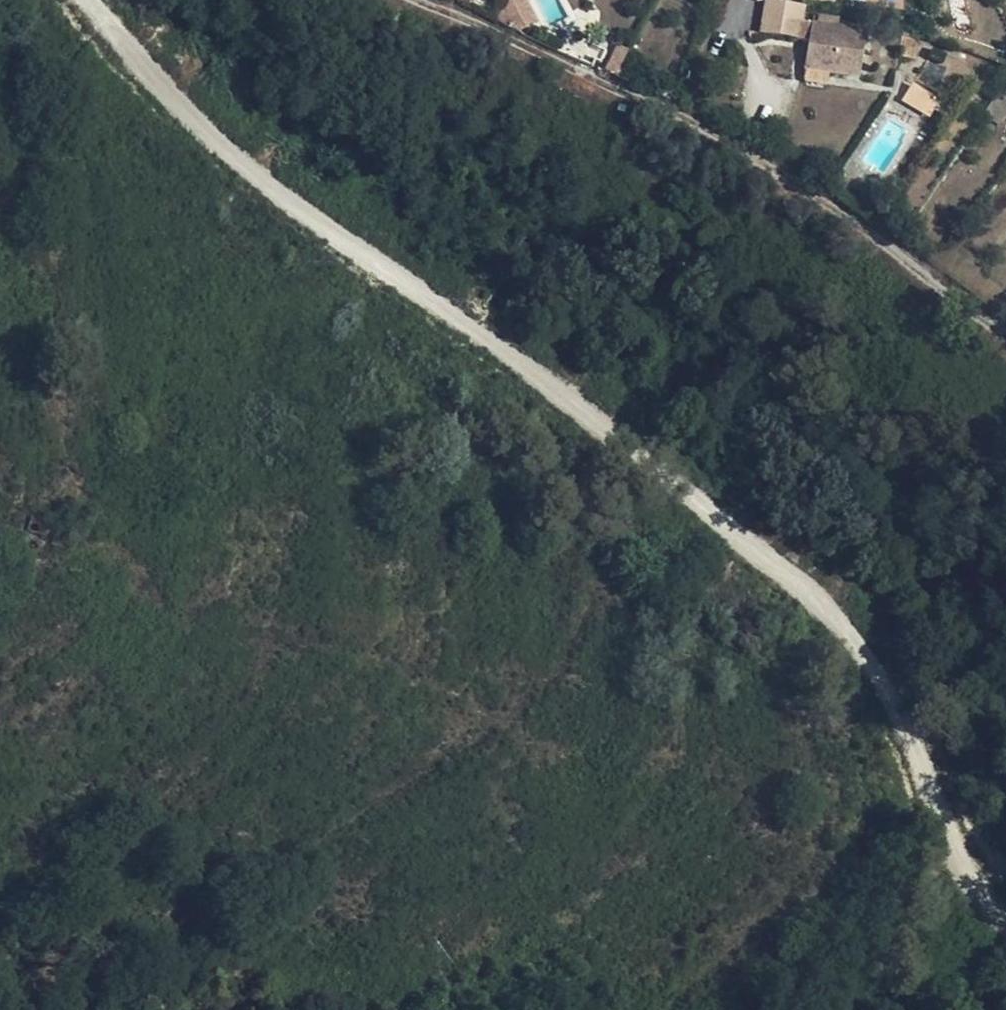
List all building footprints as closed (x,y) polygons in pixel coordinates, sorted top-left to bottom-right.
[(780,2),(771,1),(768,1),(765,16),(804,23),(807,7),(780,2)] [(804,23),(765,16),(763,32),(801,38),(800,40),(810,41),(806,69),(808,69),(832,73),(861,78),(869,33),(840,29),(841,20),(821,16),(819,25),(804,23)] [(920,40),(905,38),(902,56),(917,59),(920,40)] [(608,52),(585,41),(581,50),(563,42),(558,54),(570,59),(593,70),(597,61),(603,65),(608,52)] [(832,73),(808,69),(806,80),(830,84),(832,73)] [(939,101),(915,85),(905,99),(930,116),(939,101)] [(854,178),(843,171),(836,181),(846,189),(854,178)] [(51,519),(33,512),(27,529),(45,535),(51,519)] [(45,535),(27,529),(22,542),(41,548),(45,535)]
